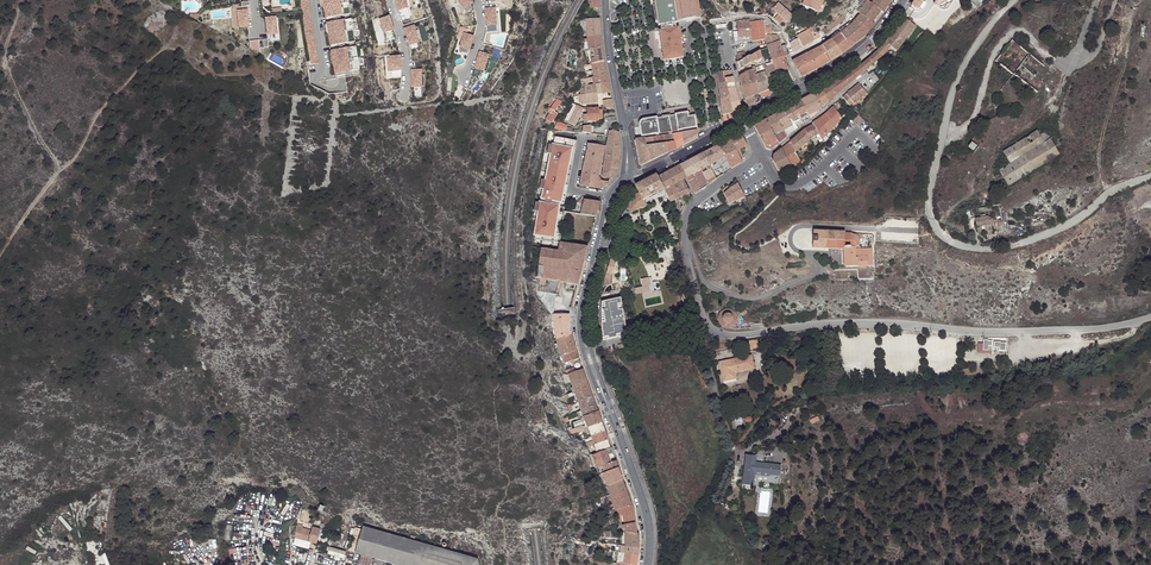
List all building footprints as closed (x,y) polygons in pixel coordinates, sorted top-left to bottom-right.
[(300,1),(301,10),(310,63),(318,61),(308,0),(300,0),(300,1)] [(327,16),(335,15),(351,13),(350,0),(324,0),(327,16)] [(397,8),(406,6),(405,0),(395,0),(397,8)] [(469,0),(458,0),(463,8),(471,3),(469,0)] [(675,0),(655,0),(658,20),(659,26),(661,25),(669,24),(676,23),(678,23),(678,22),(675,0)] [(678,22),(700,18),(698,0),(675,0),(678,22)] [(802,6),(815,11),(819,0),(805,0),(802,6)] [(824,0),(819,0),(815,11),(819,12),(824,0)] [(853,3),(851,6),(855,9),(861,14),(852,24),(865,35),(875,25),(872,23),(881,11),(876,7),(866,0),(856,0),(853,3)] [(876,7),(881,11),(883,13),(889,4),(892,0),(866,0),(876,7)] [(784,20),(787,23),(793,17),(794,17),(779,3),(773,9),(778,14),(774,19),(780,24),(784,20)] [(855,9),(851,6),(847,10),(851,14),(855,9)] [(494,7),(485,8),(486,24),(495,24),(494,7)] [(246,8),(237,10),(238,26),(248,25),(246,8)] [(388,15),(379,18),(384,31),(393,28),(388,15)] [(846,19),(843,15),(829,26),(832,30),(833,29),(846,19)] [(264,17),(266,33),(275,32),(274,16),(264,17)] [(909,19),(905,16),(901,22),(895,30),(906,38),(915,26),(911,23),(913,21),(909,18),(909,19)] [(336,20),(328,21),(331,44),(340,43),(356,40),(352,17),(336,20)] [(761,17),(750,17),(750,20),(752,41),(761,40),(765,40),(765,34),(770,33),(772,33),(782,32),(781,30),(779,28),(768,17),(765,17),(763,17),(761,17)] [(599,19),(586,19),(587,28),(587,30),(592,29),(600,28),(599,19)] [(750,20),(732,21),(733,29),(737,28),(738,42),(745,41),(752,41),(750,20)] [(841,32),(852,24),(849,22),(839,30),(841,32)] [(865,35),(852,24),(841,32),(851,47),(865,35)] [(412,26),(404,29),(409,44),(418,41),(412,26)] [(832,30),(829,26),(823,31),(826,35),(832,30)] [(797,36),(798,38),(803,48),(814,41),(810,34),(814,31),(811,27),(797,36)] [(587,35),(587,37),(593,36),(601,34),(600,28),(592,29),(587,30),(587,34),(587,35)] [(679,28),(676,28),(662,31),(660,31),(664,60),(684,57),(679,28)] [(906,38),(895,30),(886,42),(891,46),(893,48),(896,51),(903,42),(906,38)] [(851,47),(841,32),(834,38),(831,39),(842,54),(848,49),(851,47)] [(472,36),(463,33),(459,46),(468,49),(472,36)] [(772,35),(772,33),(770,33),(765,34),(765,40),(767,44),(767,45),(780,41),(781,41),(778,36),(777,37),(777,35),(772,35)] [(593,36),(587,37),(589,50),(602,47),(601,38),(601,34),(593,36)] [(258,38),(249,39),(250,45),(260,50),(258,38)] [(798,38),(791,42),(790,43),(794,53),(801,49),(803,48),(798,38)] [(830,61),(842,54),(831,39),(822,45),(830,61)] [(781,47),(780,41),(767,45),(768,48),(760,51),(763,64),(764,66),(765,72),(764,73),(767,81),(775,77),(776,76),(777,76),(787,72),(790,71),(787,65),(786,62),(785,60),(784,57),(781,47)] [(891,46),(886,42),(881,47),(877,51),(882,56),(884,54),(885,53),(887,51),(888,49),(890,47),(891,46)] [(340,48),(332,49),(335,72),(336,77),(353,75),(352,70),(360,68),(356,45),(340,48)] [(828,62),(830,61),(822,45),(818,47),(827,63),(828,62)] [(602,47),(589,50),(589,51),(591,64),(605,61),(602,47)] [(818,68),(827,63),(818,47),(814,50),(800,57),(792,62),(800,78),(818,68)] [(487,54),(479,51),(473,67),(482,69),(487,54)] [(763,64),(760,51),(750,57),(752,65),(752,67),(763,64)] [(882,56),(877,51),(872,56),(869,59),(862,64),(866,70),(882,56)] [(737,54),(736,62),(746,57),(745,52),(737,54)] [(399,55),(389,56),(390,69),(400,69),(399,55)] [(746,57),(736,62),(738,70),(745,67),(746,66),(749,64),(751,66),(752,65),(750,57),(749,56),(746,57)] [(605,64),(605,61),(591,64),(592,66),(593,71),(598,69),(606,68),(605,64)] [(764,66),(763,64),(752,67),(753,69),(757,83),(758,89),(759,93),(769,90),(768,85),(768,84),(767,81),(764,73),(765,72),(764,66)] [(866,70),(862,64),(851,72),(856,78),(866,70)] [(607,75),(606,68),(598,69),(593,71),(594,77),(598,76),(607,75)] [(757,83),(753,69),(750,70),(750,71),(747,72),(750,89),(752,96),(758,94),(759,93),(758,89),(757,83)] [(420,70),(411,70),(410,86),(420,86),(420,70)] [(731,70),(723,72),(724,79),(725,79),(731,108),(732,113),(742,110),(738,96),(735,86),(731,70)] [(876,83),(879,79),(875,73),(874,70),(871,73),(870,74),(876,83)] [(724,79),(723,72),(716,73),(717,80),(719,95),(722,115),(732,113),(731,108),(725,79),(724,79)] [(750,89),(747,72),(739,76),(743,91),(745,99),(752,96),(750,89)] [(856,78),(851,72),(834,82),(840,92),(852,81),(856,78)] [(609,83),(607,75),(598,76),(600,84),(609,83)] [(598,76),(594,77),(592,77),(593,85),(586,85),(586,84),(580,84),(580,89),(580,92),(580,95),(579,95),(579,104),(581,105),(598,103),(597,94),(599,94),(610,93),(609,87),(609,83),(600,84),(598,76)] [(840,92),(834,82),(824,87),(822,89),(830,101),(840,92)] [(855,108),(856,106),(854,104),(857,101),(866,93),(859,84),(850,91),(843,97),(853,109),(854,109),(855,108)] [(830,101),(822,89),(813,94),(822,108),(827,103),(830,101)] [(769,90),(759,93),(761,98),(771,94),(770,91),(769,90)] [(822,108),(813,94),(801,101),(809,115),(820,109),(822,108)] [(559,105),(561,102),(557,99),(551,107),(550,107),(549,107),(548,108),(548,109),(548,110),(548,111),(548,112),(549,113),(545,119),(551,123),(556,116),(555,115),(557,112),(555,111),(559,105)] [(603,101),(604,108),(614,110),(612,100),(603,101)] [(809,115),(801,101),(798,102),(792,106),(798,116),(800,120),(802,124),(807,120),(810,117),(809,115)] [(581,107),(574,104),(569,113),(568,113),(564,121),(568,122),(574,125),(584,107),(581,107)] [(792,106),(784,110),(790,122),(794,130),(797,128),(795,123),(800,120),(798,116),(792,106)] [(830,131),(842,118),(838,114),(833,107),(825,114),(815,121),(812,123),(813,125),(819,135),(822,140),(830,131)] [(598,108),(587,108),(587,115),(587,121),(598,121),(598,120),(598,110),(598,108)] [(775,115),(786,137),(789,135),(794,130),(790,122),(784,110),(775,115)] [(658,136),(665,135),(666,135),(674,134),(679,133),(679,130),(681,130),(697,127),(695,116),(691,117),(688,117),(687,112),(663,116),(657,117),(659,134),(657,134),(658,136)] [(766,120),(779,143),(786,137),(775,115),(772,116),(766,120)] [(640,127),(642,136),(657,134),(659,134),(657,117),(644,119),(642,120),(641,121),(640,122),(640,124),(640,125),(640,127)] [(764,146),(766,149),(771,150),(779,143),(766,120),(754,127),(764,146)] [(557,122),(554,130),(565,131),(567,127),(567,125),(559,122),(557,122)] [(582,131),(582,133),(587,134),(590,134),(590,125),(583,126),(583,128),(582,131)] [(805,130),(810,140),(816,136),(819,135),(813,125),(805,130)] [(565,200),(567,200),(570,168),(568,168),(569,164),(571,164),(573,141),(572,141),(573,132),(571,132),(565,131),(554,130),(545,129),(531,238),(530,246),(541,247),(559,250),(560,243),(564,218),(565,215),(565,212),(566,207),(560,207),(558,206),(558,203),(560,203),(564,204),(565,200)] [(1046,131),(1043,133),(1042,133),(1040,129),(1037,130),(1020,140),(1003,151),(1011,163),(1000,170),(1009,185),(1032,171),(1061,153),(1047,131),(1046,131)] [(683,132),(685,144),(692,140),(698,137),(697,130),(683,132)] [(797,136),(803,146),(810,140),(805,130),(797,136)] [(604,171),(600,171),(599,177),(612,179),(617,175),(620,156),(619,139),(618,132),(613,131),(610,131),(609,136),(607,146),(606,154),(605,157),(604,171)] [(674,134),(677,148),(679,147),(685,144),(683,132),(679,133),(674,134)] [(741,133),(718,145),(725,157),(731,168),(742,162),(740,157),(736,151),(741,149),(747,145),(741,133)] [(665,135),(668,153),(677,148),(674,134),(666,135),(665,135)] [(636,139),(637,144),(638,150),(641,166),(656,159),(668,153),(665,135),(658,136),(642,138),(636,139)] [(795,152),(803,146),(797,136),(795,138),(790,142),(795,152)] [(777,168),(780,173),(792,168),(800,162),(797,155),(795,152),(790,142),(788,143),(782,148),(780,150),(777,152),(774,155),(773,161),(777,168)] [(972,142),(968,146),(974,150),(977,146),(972,142)] [(591,176),(599,177),(600,171),(601,164),(604,150),(604,146),(588,143),(583,170),(580,186),(589,187),(591,176)] [(724,174),(731,169),(731,168),(725,157),(718,145),(703,153),(713,172),(721,168),(724,174)] [(691,185),(695,193),(716,179),(714,176),(713,172),(703,153),(696,157),(681,165),(687,178),(691,185)] [(664,189),(665,190),(671,186),(671,187),(684,181),(683,180),(687,178),(681,165),(670,170),(658,177),(664,189)] [(630,213),(631,212),(647,204),(645,200),(643,201),(643,200),(664,189),(658,177),(657,174),(635,186),(639,193),(637,194),(636,195),(634,196),(631,199),(628,204),(626,206),(630,213)] [(589,187),(602,189),(609,182),(608,181),(601,181),(599,177),(591,176),(589,187)] [(679,204),(677,199),(687,194),(690,193),(687,188),(684,181),(671,187),(673,190),(670,192),(675,200),(677,205),(679,204)] [(744,197),(745,196),(738,183),(737,184),(736,185),(729,189),(730,191),(736,201),(743,198),(744,197)] [(674,210),(681,222),(682,215),(680,211),(677,205),(675,200),(670,192),(673,190),(671,187),(671,186),(665,190),(664,191),(670,203),(674,210)] [(653,196),(664,191),(665,190),(664,189),(643,200),(643,201),(645,200),(653,196)] [(733,202),(736,201),(730,191),(729,189),(724,194),(729,204),(733,202)] [(655,199),(653,196),(645,200),(647,204),(653,201),(655,199)] [(579,214),(596,217),(597,210),(600,202),(584,199),(582,207),(579,206),(581,199),(571,209),(570,213),(576,214),(579,214)] [(991,210),(990,205),(976,208),(974,209),(974,214),(991,210)] [(619,227),(627,229),(628,225),(631,212),(630,213),(626,206),(624,211),(623,213),(622,215),(619,227)] [(574,220),(576,214),(570,213),(566,212),(565,212),(565,215),(564,218),(574,220)] [(992,222),(993,220),(992,219),(992,218),(991,217),(990,217),(989,216),(986,217),(981,218),(975,218),(977,227),(986,225),(989,224),(990,224),(991,223),(992,223),(992,222)] [(987,231),(986,225),(977,227),(978,235),(984,234),(984,231),(987,231)] [(844,248),(855,247),(857,246),(858,245),(859,243),(860,241),(859,239),(858,237),(858,236),(855,234),(845,234),(845,232),(833,232),(813,231),(813,248),(844,249),(844,248)] [(573,284),(577,285),(577,282),(580,272),(584,257),(587,247),(578,245),(560,243),(559,250),(541,247),(540,256),(539,267),(537,277),(540,278),(547,279),(559,281),(561,282),(566,283),(573,284)] [(844,248),(844,249),(844,267),(873,266),(873,256),(865,257),(863,255),(862,255),(861,256),(860,257),(855,257),(855,247),(844,248)] [(603,285),(606,286),(611,286),(612,279),(612,276),(612,274),(617,255),(612,253),(610,261),(605,278),(603,285)] [(538,291),(557,295),(559,281),(547,279),(540,278),(538,291)] [(641,279),(643,287),(643,286),(648,285),(650,285),(649,278),(641,279)] [(551,314),(553,314),(556,302),(557,295),(538,291),(537,291),(548,308),(549,310),(551,314)] [(621,298),(603,302),(605,309),(601,310),(603,323),(600,323),(601,328),(602,335),(607,334),(609,339),(628,335),(625,319),(624,319),(625,318),(625,317),(624,316),(623,315),(624,315),(621,298)] [(737,322),(737,319),(737,315),(736,314),(734,312),(733,311),(731,310),(728,310),(724,310),(721,312),(720,314),(719,316),(719,319),(720,323),(721,325),(724,327),(726,328),(728,328),(731,327),(734,326),(736,324),(737,322)] [(569,327),(569,314),(553,314),(554,328),(555,334),(556,339),(571,334),(569,327)] [(574,343),(571,334),(556,339),(557,344),(557,348),(559,348),(574,343)] [(713,345),(704,337),(702,339),(707,350),(714,347),(713,345)] [(758,348),(756,339),(748,340),(750,350),(758,348)] [(988,340),(984,340),(983,350),(988,350),(988,345),(992,346),(992,341),(988,341),(988,340)] [(1000,342),(995,341),(994,347),(999,347),(999,350),(1005,351),(1006,343),(1000,343),(1000,342)] [(576,351),(574,343),(559,348),(562,355),(576,351)] [(725,344),(713,345),(714,347),(715,352),(726,349),(725,344)] [(579,359),(576,351),(562,355),(564,363),(570,361),(573,360),(579,359)] [(751,355),(732,359),(732,362),(720,364),(723,378),(736,375),(735,373),(754,368),(751,355)] [(586,377),(583,369),(575,372),(574,367),(566,371),(567,375),(568,375),(569,376),(570,378),(565,380),(567,384),(571,383),(586,377)] [(586,377),(571,383),(575,392),(589,386),(586,377)] [(589,386),(575,392),(575,394),(578,402),(592,396),(589,386)] [(595,405),(592,396),(578,402),(580,405),(581,410),(595,405)] [(598,413),(595,405),(581,410),(583,414),(584,417),(582,417),(583,422),(585,421),(587,425),(588,428),(602,422),(598,413)] [(605,431),(602,422),(588,428),(589,431),(591,436),(605,431)] [(592,440),(594,445),(608,440),(605,431),(591,436),(592,440)] [(592,455),(596,468),(602,466),(611,463),(608,455),(613,453),(608,440),(594,445),(597,453),(593,455),(592,455)] [(746,455),(743,485),(753,486),(754,482),(754,481),(753,481),(754,471),(763,472),(762,473),(769,474),(769,475),(770,475),(780,476),(781,465),(762,463),(761,465),(758,464),(758,463),(756,463),(757,456),(746,455)] [(611,463),(602,466),(603,470),(602,471),(602,473),(607,486),(622,480),(618,469),(615,461),(611,463)] [(754,481),(754,482),(755,482),(756,475),(769,476),(770,475),(769,475),(769,474),(762,473),(763,472),(754,471),(753,481),(754,481)] [(622,480),(607,486),(610,494),(611,496),(613,495),(626,490),(622,480)] [(629,497),(626,490),(613,495),(611,496),(611,498),(613,502),(629,497)] [(632,506),(629,497),(613,502),(614,505),(616,510),(621,508),(632,506)] [(635,523),(632,506),(621,508),(623,519),(623,521),(624,525),(635,523)] [(623,519),(621,508),(616,510),(615,510),(619,520),(623,519)] [(637,534),(635,523),(624,525),(623,526),(623,529),(625,529),(626,532),(637,534)] [(270,524),(268,532),(282,535),(284,527),(270,524)] [(320,534),(321,530),(312,527),(311,531),(302,528),(296,526),(295,538),(317,544),(320,534)] [(478,559),(459,554),(445,550),(427,545),(396,536),(363,527),(362,530),(356,528),(354,533),(356,537),(353,537),(349,551),(376,559),(398,564),(480,564),(478,559)] [(639,534),(637,534),(626,532),(625,546),(639,549),(639,534)] [(248,546),(229,547),(230,564),(249,564),(248,546)] [(638,555),(639,549),(625,546),(624,552),(638,555)] [(328,547),(327,556),(345,558),(346,549),(328,547)] [(638,555),(624,552),(619,551),(618,559),(617,562),(631,564),(637,564),(638,555)]
